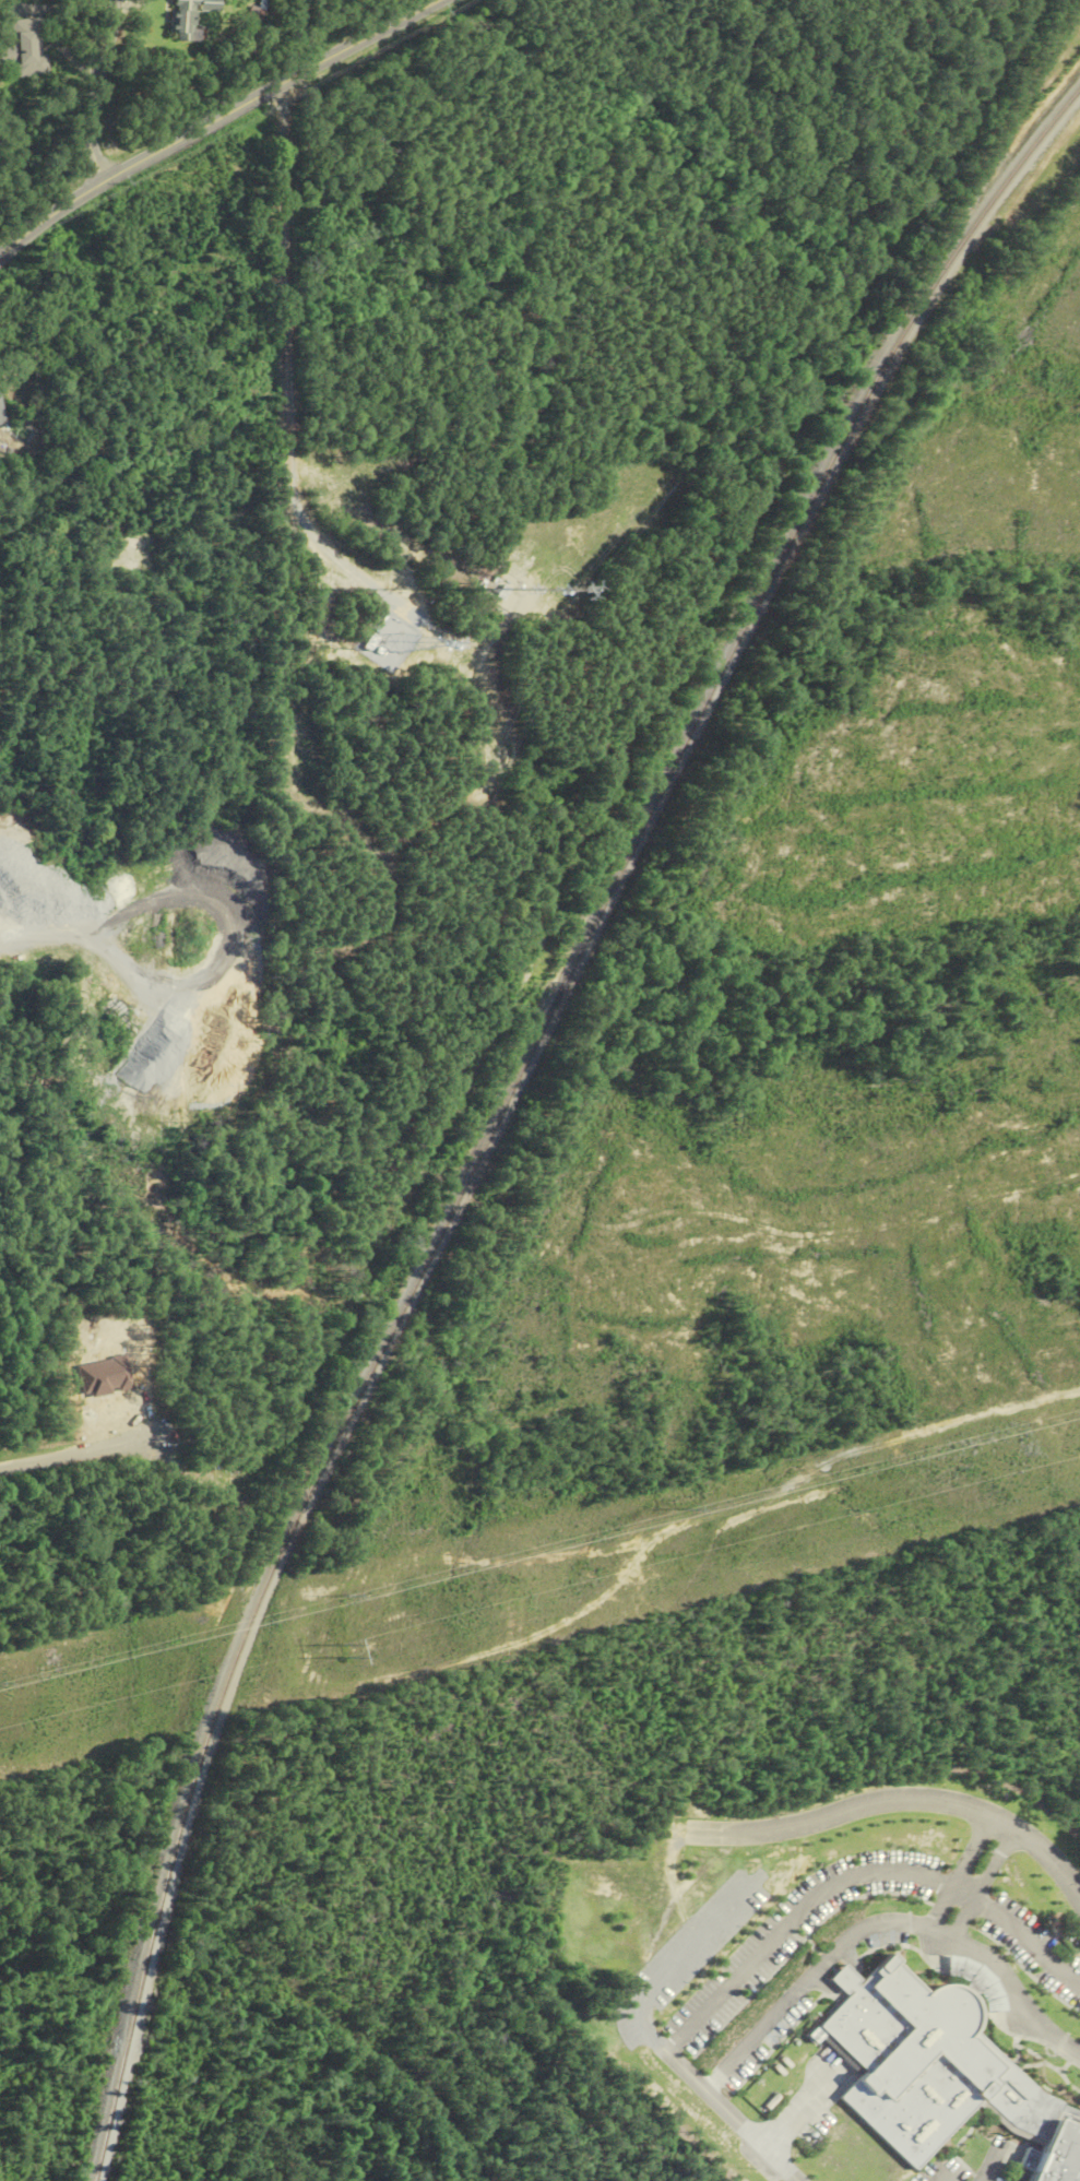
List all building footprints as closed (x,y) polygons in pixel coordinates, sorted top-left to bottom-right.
[(200,42),(200,30),(193,30),(193,11),(219,12),(219,0),(172,0),(171,34),(178,34),(178,41),(200,42)] [(258,8),(253,6),(248,19),(261,24),(271,0),(262,0),(258,8)] [(49,76),(48,18),(14,19),(14,44),(3,44),(3,63),(17,63),(17,77),(49,76)] [(10,422),(0,387),(0,425),(10,422)] [(1005,2070),(973,2040),(976,2035),(978,2030),(982,2019),(978,2008),(972,1999),(961,1993),(950,1991),(939,1993),(930,1999),(888,1958),(863,1983),(845,1966),(832,1979),(852,1999),(824,2027),(874,2075),(862,2087),(857,2084),(845,2096),(918,2167),(982,2101),(986,2103),(1002,2087),(996,2081),(1005,2070)] [(1059,2111),(976,2035),(973,2040),(1005,2070),(996,2081),(1002,2087),(986,2103),(1014,2132),(1044,2146),(1041,2154),(1026,2147),(1019,2166),(1032,2171),(1027,2180),(1079,2180),(1079,2120),(1059,2111)]
